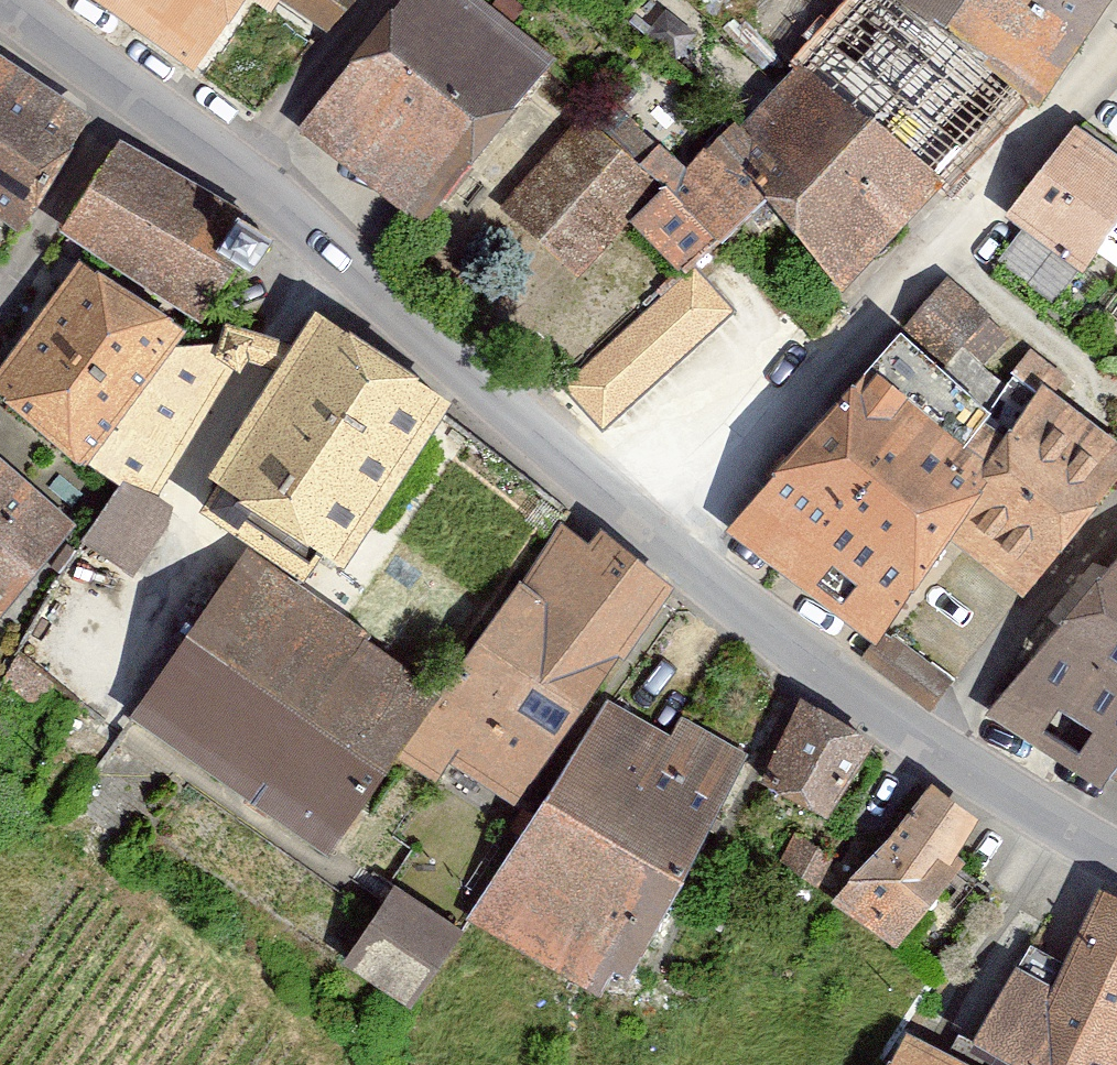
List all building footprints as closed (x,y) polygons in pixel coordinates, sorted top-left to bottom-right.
[(209,69),(270,0),(117,0),(209,69)] [(339,34),(359,0),(294,0),(339,34)] [(484,0),(407,0),(306,120),(440,232),(573,74),(484,0)] [(927,214),(1042,100),(901,0),(868,0),(787,87),(927,214)] [(1042,100),(1048,107),(1116,23),(1116,0),(901,0),(1042,100)] [(31,230),(102,116),(0,50),(0,207),(31,230)] [(728,135),(781,204),(855,290),(927,214),(787,87),(728,135)] [(595,112),(510,201),(586,274),(637,220),(671,184),(595,112)] [(1116,244),(1116,154),(1086,130),(1018,220),(1092,277),(1116,244)] [(221,325),(249,283),(277,301),(306,258),(279,240),(284,233),(134,134),(72,226),(221,325)] [(699,282),(781,204),(728,135),(671,184),(637,220),(699,282)] [(91,263),(9,385),(139,480),(172,500),(247,366),(196,333),(91,263)] [(364,569),(469,403),(327,314),(222,480),(364,569)] [(856,525),(903,471),(981,547),(1009,487),(1028,422),(923,330),(743,526),(805,580),(856,525)] [(1028,422),(1009,487),(981,547),(1045,598),(1116,509),(1116,446),(1052,397),(1028,422)] [(19,624),(93,535),(0,458),(0,608),(19,624)] [(856,525),(932,597),(981,547),(903,471),(856,525)] [(145,577),(186,508),(172,500),(139,480),(97,549),(145,577)] [(611,700),(690,598),(576,511),(457,686),(407,762),(532,830),(611,700)] [(898,641),(932,597),(856,525),(805,580),(881,643),(889,650),(898,641)] [(255,552),(148,712),(351,846),(407,762),(457,686),(255,552)] [(993,712),(1114,793),(1116,789),(1116,568),(993,712)] [(867,666),(940,718),(962,687),(898,641),(889,650),(881,643),(867,666)] [(478,919),(632,1007),(750,760),(682,720),(674,733),(611,700),(532,830),(478,919)] [(881,742),(805,704),(766,782),(842,820),(881,742)] [(995,817),(941,783),(847,899),(910,953),(969,878),(995,817)] [(362,962),(435,1009),(483,937),(409,889),(362,962)] [(1041,1062),(1047,1064),(1116,1064),(1116,893),(1109,891),(1069,986),(1027,965),(993,1037),(1041,1062)] [(917,1040),(905,1064),(964,1064),(917,1040)]
